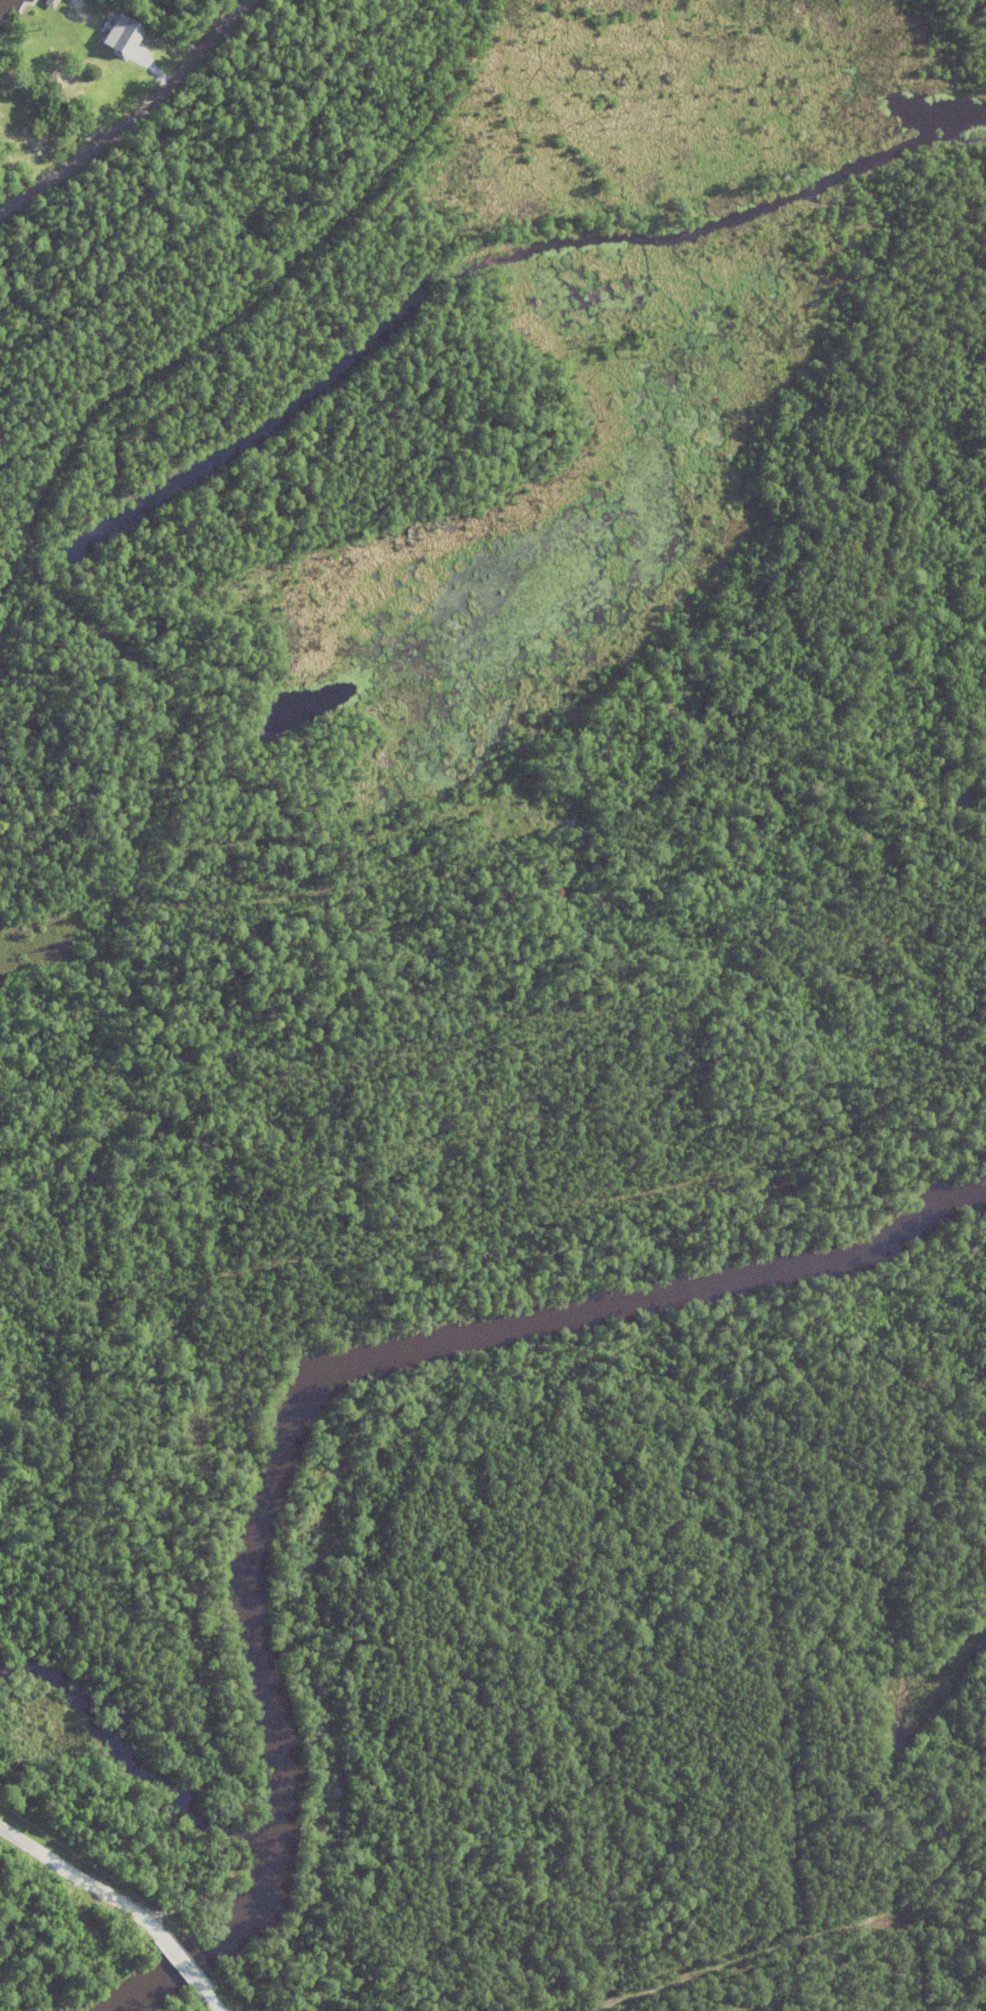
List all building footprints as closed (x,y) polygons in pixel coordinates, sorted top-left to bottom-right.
[(106,44),(133,57),(148,25),(121,12),(106,44)]
